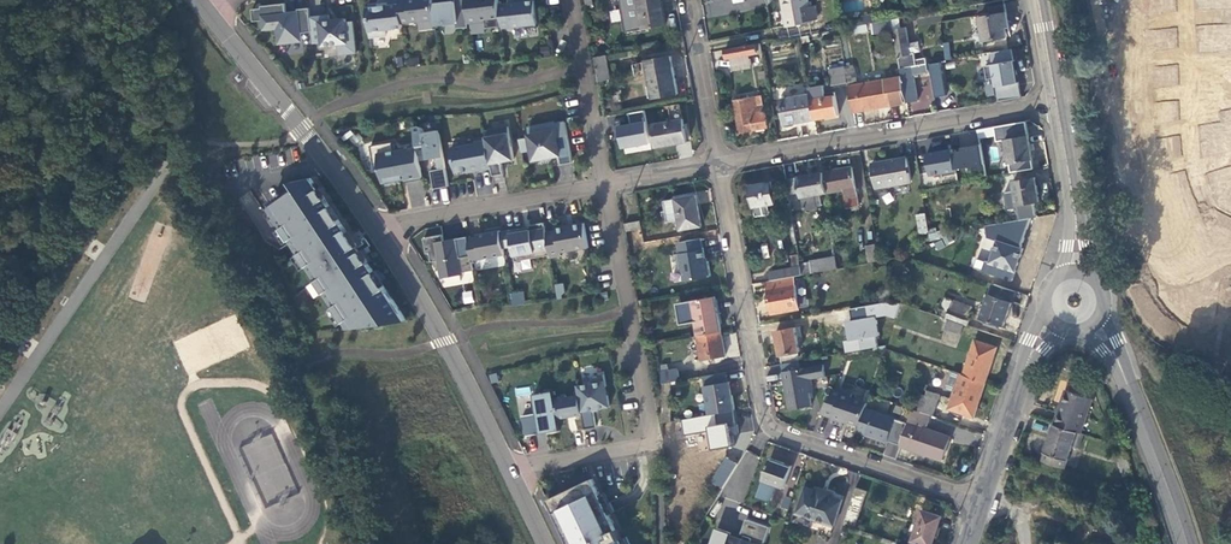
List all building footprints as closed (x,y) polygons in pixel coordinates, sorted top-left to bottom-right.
[(399,0),(389,0),(390,4),(367,7),(370,37),(386,35),(385,29),(402,27),(402,23),(399,0)] [(402,23),(435,19),(433,4),(432,0),(399,0),(402,23)] [(468,23),(466,0),(455,0),(455,1),(449,2),(433,4),(435,19),(435,25),(455,22),(456,28),(469,27),(468,23)] [(499,4),(499,0),(466,0),(468,23),(485,21),(486,28),(502,26),(499,4)] [(499,4),(502,26),(502,28),(523,25),(526,28),(538,26),(535,0),(532,0),(527,1),(527,0),(509,0),(509,3),(499,4)] [(665,24),(661,0),(639,0),(644,28),(665,24)] [(787,26),(812,21),(811,18),(818,17),(816,5),(809,7),(808,0),(782,0),(787,26)] [(1120,13),(1160,7),(1159,0),(1118,0),(1120,13)] [(849,10),(862,8),(861,1),(848,4),(849,10)] [(310,16),(309,8),(298,9),(298,11),(299,15),(289,16),(288,12),(286,12),(285,3),(262,5),(262,8),(253,8),(254,21),(263,20),(264,29),(278,28),(280,43),(302,41),(301,33),(312,31),(310,16)] [(990,15),(1007,12),(1005,4),(989,7),(990,15)] [(611,22),(620,20),(618,9),(609,11),(611,22)] [(1008,22),(1007,12),(990,15),(980,17),(980,19),(975,20),(977,26),(982,25),(984,41),(1008,36),(1005,23),(1008,22)] [(329,14),(310,16),(312,31),(313,43),(323,42),(323,45),(339,43),(341,54),(357,52),(353,21),(346,22),(346,18),(330,21),(329,14)] [(894,30),(901,68),(928,63),(926,57),(916,59),(915,52),(911,53),(909,43),(906,27),(901,28),(900,18),(892,20),(894,30)] [(875,33),(894,30),(892,20),(873,23),(875,33)] [(1144,20),(1129,23),(1131,32),(1125,33),(1128,48),(1163,42),(1161,27),(1145,30),(1144,20)] [(850,34),(868,31),(867,24),(848,27),(850,34)] [(919,41),(909,43),(911,53),(915,52),(921,51),(919,41)] [(948,42),(941,43),(945,59),(951,58),(948,42)] [(755,44),(725,49),(727,59),(731,58),(748,54),(757,53),(755,44)] [(883,49),(880,48),(876,50),(876,54),(878,57),(882,57),(885,56),(886,52),(883,49)] [(1016,69),(1012,48),(991,52),(993,64),(985,65),(988,79),(995,77),(1000,101),(1019,98),(1015,75),(1018,74),(1017,69),(1016,69)] [(1160,53),(1130,58),(1132,69),(1122,71),(1125,86),(1164,80),(1160,53)] [(748,54),(731,58),(733,70),(751,67),(748,54)] [(606,55),(595,57),(600,80),(611,78),(606,55)] [(678,92),(671,56),(646,60),(653,97),(678,92)] [(902,76),(907,102),(917,101),(913,74),(928,72),(927,69),(931,68),(929,63),(928,63),(901,68),(902,76)] [(849,85),(858,84),(856,73),(853,74),(852,65),(845,66),(848,82),(849,85)] [(848,82),(845,66),(829,69),(832,85),(848,82)] [(853,112),(907,102),(902,76),(858,84),(849,85),(853,112)] [(811,94),(815,119),(839,115),(835,92),(825,93),(824,84),(809,87),(811,94)] [(792,88),(793,95),(807,93),(806,86),(792,88)] [(785,124),(815,119),(811,94),(781,99),(785,124)] [(1144,94),(1130,98),(1132,107),(1127,109),(1130,123),(1165,115),(1161,101),(1146,104),(1144,94)] [(735,101),(740,132),(767,128),(762,96),(735,101)] [(667,106),(669,119),(680,118),(679,105),(667,106)] [(656,147),(687,142),(683,119),(652,124),(656,147)] [(561,164),(573,162),(565,122),(554,124),(554,122),(529,127),(531,137),(520,139),(522,151),(533,149),(539,148),(540,158),(541,160),(553,158),(553,155),(560,154),(561,164)] [(417,146),(419,154),(428,152),(429,158),(437,157),(439,169),(431,170),(434,189),(449,186),(449,184),(439,130),(425,132),(424,129),(422,128),(420,126),(417,126),(414,127),(417,146)] [(486,139),(491,167),(493,175),(504,173),(502,161),(514,159),(508,126),(485,130),(486,139)] [(1161,126),(1132,134),(1135,145),(1125,147),(1129,162),(1168,153),(1161,126)] [(1032,158),(1029,135),(1005,140),(1009,162),(1032,158)] [(1180,136),(1166,137),(1168,158),(1181,157),(1180,136)] [(472,171),(491,167),(486,139),(475,142),(476,143),(451,147),(456,172),(471,169),(472,171)] [(423,179),(419,154),(417,146),(395,150),(394,141),(371,145),(375,170),(381,169),(383,184),(405,180),(406,182),(423,179)] [(927,154),(916,156),(920,179),(921,182),(924,182),(924,179),(937,176),(935,167),(930,168),(927,154)] [(906,157),(872,163),(876,188),(911,182),(906,157)] [(859,206),(852,167),(824,172),(827,193),(845,190),(846,197),(845,197),(847,208),(859,206)] [(1151,168),(1137,172),(1139,181),(1134,183),(1138,197),(1172,187),(1168,173),(1153,177),(1151,168)] [(799,177),(801,191),(802,197),(803,197),(805,210),(818,207),(817,205),(823,204),(821,194),(827,193),(824,172),(799,177)] [(294,191),(313,178),(312,177),(294,181),(294,191)] [(799,177),(786,179),(789,194),(801,191),(799,177)] [(1040,201),(1036,177),(1013,181),(1015,190),(1006,192),(1009,206),(1040,201)] [(294,191),(270,207),(311,269),(317,265),(324,276),(318,280),(328,295),(334,291),(341,302),(335,306),(345,321),(346,321),(351,318),(358,327),(387,323),(387,318),(404,315),(361,251),(359,252),(356,248),(359,246),(313,178),(294,191)] [(772,182),(750,185),(755,217),(770,214),(768,205),(776,204),(772,182)] [(702,226),(697,195),(664,201),(668,222),(679,220),(681,230),(702,226)] [(1174,197),(1146,210),(1151,221),(1142,225),(1149,239),(1185,222),(1174,197)] [(929,231),(926,214),(917,215),(921,232),(929,231)] [(640,220),(625,223),(626,229),(641,227),(640,220)] [(515,261),(550,255),(546,232),(544,222),(530,225),(530,226),(531,230),(519,232),(518,228),(500,232),(503,247),(512,246),(515,261)] [(561,253),(589,248),(585,229),(584,222),(566,226),(566,224),(555,226),(556,230),(546,232),(550,255),(551,258),(562,256),(561,253)] [(503,247),(500,232),(500,230),(477,234),(477,236),(468,238),(471,255),(472,261),(505,255),(503,247)] [(442,278),(464,274),(464,272),(474,270),(472,261),(471,255),(461,257),(457,238),(444,240),(443,234),(424,238),(427,253),(430,253),(432,261),(438,260),(442,278)] [(468,236),(457,238),(461,257),(471,255),(468,238),(468,236)] [(706,261),(702,238),(678,242),(680,253),(677,254),(679,269),(683,268),(685,281),(711,276),(709,261),(706,261)] [(1173,242),(1161,250),(1167,259),(1162,262),(1170,274),(1200,255),(1192,242),(1179,251),(1173,242)] [(875,244),(866,245),(869,262),(878,260),(875,244)] [(984,265),(1020,278),(1028,253),(1003,245),(1002,249),(1005,250),(1003,258),(988,253),(984,265)] [(803,250),(803,252),(803,255),(806,256),(809,255),(811,254),(811,251),(810,249),(807,247),(804,248),(803,250)] [(812,261),(814,272),(838,268),(836,256),(812,261)] [(791,258),(793,267),(801,266),(800,257),(791,258)] [(530,259),(513,262),(515,272),(531,269),(530,259)] [(1201,264),(1180,285),(1188,294),(1181,301),(1192,312),(1220,284),(1201,264)] [(311,269),(318,280),(324,276),(317,265),(311,269)] [(771,271),(773,280),(794,276),(803,274),(801,266),(793,267),(771,271)] [(767,281),(769,289),(795,284),(794,276),(773,280),(767,281)] [(1005,325),(1016,291),(993,283),(986,305),(983,304),(982,308),(984,309),(982,318),(987,319),(987,323),(1000,327),(1001,324),(1005,325)] [(769,289),(773,313),(799,308),(795,284),(769,289)] [(472,289),(462,291),(464,304),(474,302),(472,289)] [(334,291),(328,295),(335,306),(341,302),(334,291)] [(512,294),(514,305),(526,303),(524,291),(512,294)] [(881,297),(882,303),(894,301),(893,295),(881,297)] [(696,321),(698,335),(721,331),(715,297),(692,301),(677,303),(681,324),(696,321)] [(948,319),(964,324),(967,325),(970,317),(968,316),(971,306),(944,297),(940,309),(944,310),(942,317),(948,319)] [(882,303),(885,321),(895,321),(901,303),(894,301),(882,303)] [(1209,317),(1217,324),(1213,328),(1225,337),(1230,329),(1230,306),(1226,312),(1218,306),(1209,317)] [(351,318),(346,321),(350,328),(357,327),(351,318)] [(964,324),(948,319),(944,329),(960,334),(964,324)] [(885,321),(887,331),(892,331),(895,321),(885,321)] [(800,327),(776,331),(780,355),(782,363),(799,360),(797,352),(799,352),(797,339),(802,338),(800,327)] [(726,356),(721,331),(698,335),(697,335),(701,360),(726,356)] [(963,374),(986,382),(997,347),(975,339),(963,374)] [(800,360),(782,364),(784,371),(801,368),(800,360)] [(667,363),(661,364),(663,383),(670,382),(680,380),(678,369),(669,371),(667,363)] [(801,368),(784,371),(783,371),(790,409),(812,405),(809,385),(812,385),(811,378),(826,376),(824,364),(801,368)] [(974,417),(986,382),(963,374),(952,371),(946,388),(955,391),(949,409),(974,417)] [(704,376),(706,386),(728,382),(726,372),(704,376)] [(582,414),(585,428),(596,426),(593,409),(610,406),(608,395),(606,386),(604,374),(592,376),(593,383),(577,386),(579,395),(582,414)] [(663,383),(663,423),(671,422),(671,421),(670,382),(663,383)] [(710,414),(714,414),(735,410),(730,382),(728,382),(706,386),(705,386),(710,414)] [(530,386),(515,388),(516,396),(531,394),(530,386)] [(852,394),(836,388),(820,413),(833,417),(831,422),(842,426),(844,419),(860,424),(865,408),(868,402),(852,397),(852,394)] [(1065,389),(1054,424),(1077,432),(1081,433),(1093,398),(1065,389)] [(559,418),(555,399),(554,390),(534,394),(537,413),(522,415),(526,436),(561,429),(559,418)] [(931,415),(933,415),(940,394),(927,390),(926,395),(923,395),(918,410),(931,415)] [(579,395),(555,399),(559,418),(582,414),(579,395)] [(860,424),(858,431),(888,441),(889,438),(894,440),(894,442),(901,444),(908,422),(865,408),(860,424)] [(908,422),(926,429),(931,415),(918,410),(913,408),(908,422)] [(740,436),(735,410),(714,414),(720,449),(732,446),(731,438),(740,436)] [(671,443),(671,422),(663,423),(664,443),(671,443)] [(901,444),(900,446),(942,460),(950,436),(926,429),(908,422),(901,444)] [(1054,424),(1042,461),(1065,468),(1072,445),(1077,432),(1054,424)] [(1081,433),(1077,432),(1072,445),(1080,448),(1084,434),(1081,433)] [(1121,473),(1131,470),(1124,447),(1112,443),(1121,473)] [(724,488),(738,464),(727,457),(712,481),(724,488)] [(771,459),(763,480),(785,487),(791,469),(783,466),(784,463),(780,462),(771,459)] [(550,503),(570,543),(630,543),(627,536),(622,539),(593,478),(550,503)] [(834,526),(843,499),(833,495),(834,492),(817,487),(816,490),(806,486),(797,514),(834,526)] [(867,491),(856,487),(844,525),(855,528),(867,491)] [(942,516),(922,509),(912,541),(923,543),(933,543),(942,516)] [(751,543),(753,538),(764,543),(770,527),(746,519),(741,534),(744,536),(743,540),(730,536),(731,533),(717,528),(712,543),(754,543),(751,543)]
